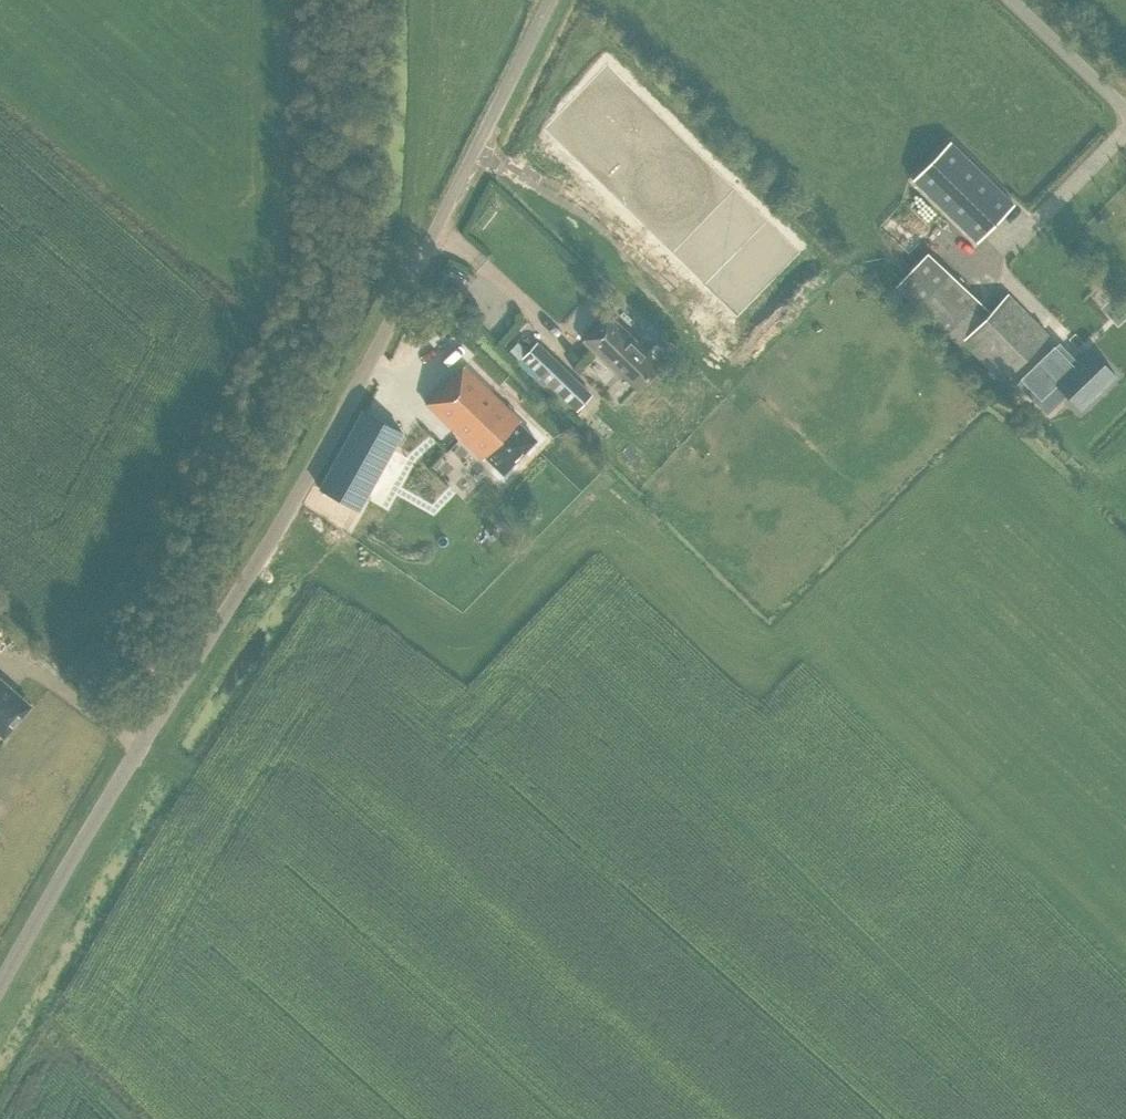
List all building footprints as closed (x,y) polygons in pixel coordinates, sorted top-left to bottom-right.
[(1013,142),(1020,121),(1008,117),(1000,137),(1013,142)] [(950,140),(912,179),(976,241),(1013,202),(950,140)] [(927,252),(895,286),(962,349),(966,344),(1004,380),(1048,333),(1007,295),(991,312),(927,252)] [(623,378),(623,377),(638,390),(660,366),(647,353),(649,351),(608,313),(582,340),(623,378)] [(593,395),(574,376),(537,340),(521,357),(576,412),(593,395)] [(1055,383),(1080,409),(1116,375),(1091,349),(1075,365),(1064,353),(1040,375),(1052,387),(1055,383)] [(464,364),(425,403),(486,465),(488,463),(502,478),(538,442),(519,423),(521,421),(464,364)] [(363,410),(320,489),(360,511),(403,432),(363,410)] [(444,459),(454,446),(440,437),(431,451),(444,459)] [(0,683),(0,728),(8,734),(30,706),(0,683)]
